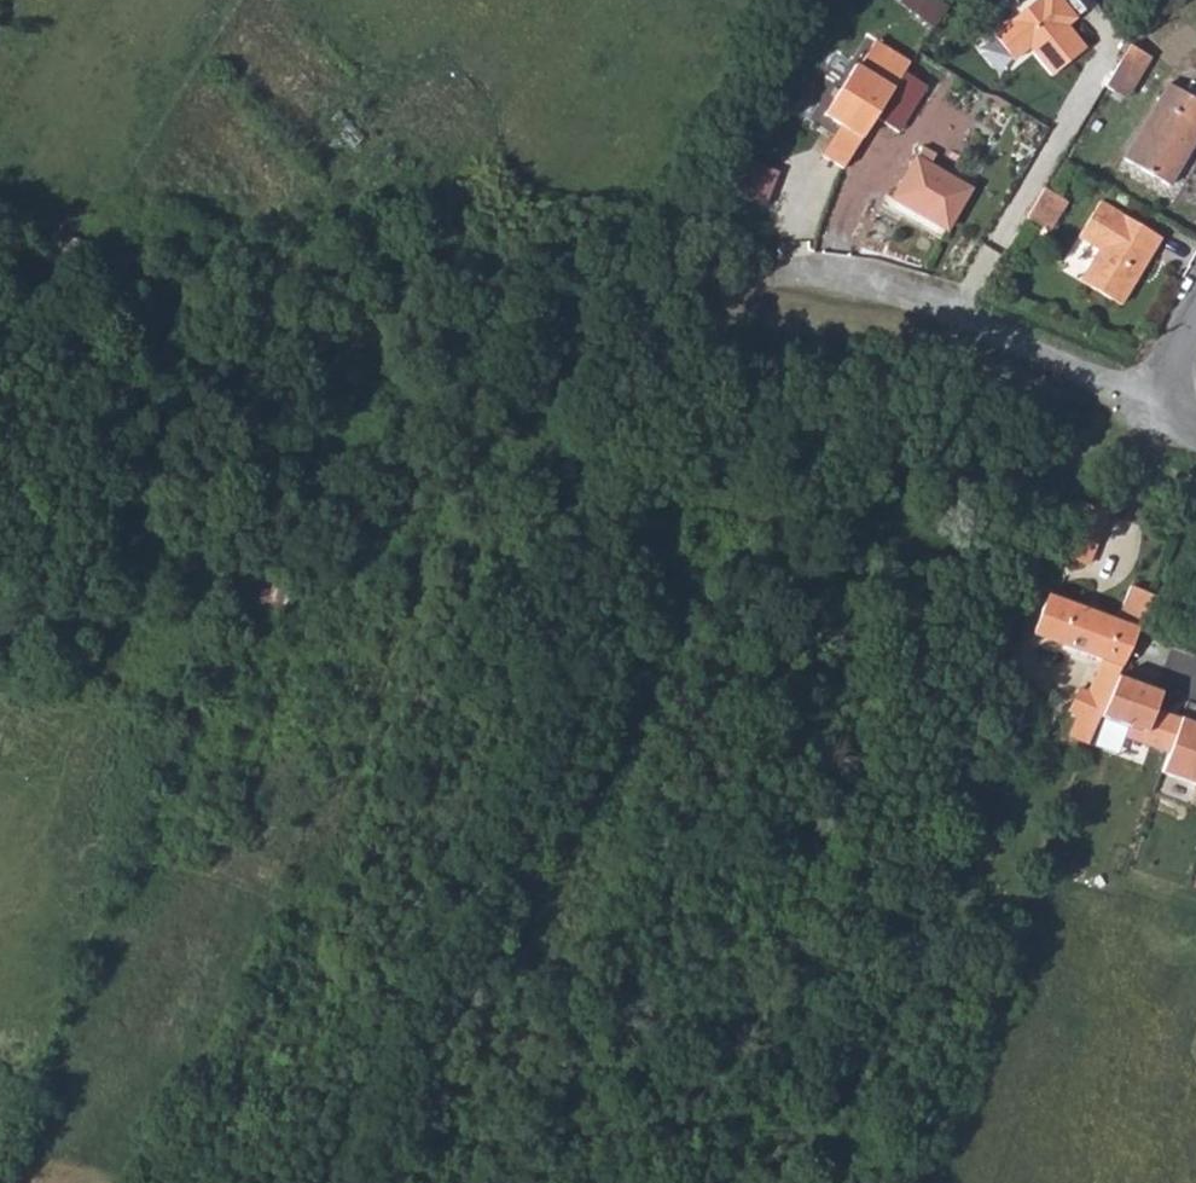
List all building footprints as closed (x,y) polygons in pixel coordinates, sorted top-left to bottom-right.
[(902,6),(941,21),(949,0),(904,0),(902,6)] [(1065,0),(1043,0),(998,36),(1019,63),(1034,52),(1056,76),(1091,51),(1074,28),(1083,21),(1065,0)] [(881,42),(834,119),(874,143),(885,123),(902,133),(931,86),(907,74),(912,64),(881,42)] [(1124,50),(1106,79),(1127,91),(1144,63),(1124,50)] [(1127,91),(1106,79),(1099,92),(1119,104),(1127,91)] [(1168,85),(1120,160),(1166,188),(1195,138),(1195,102),(1168,85)] [(924,147),(893,194),(946,225),(970,186),(931,164),(936,154),(924,147)] [(728,190),(769,202),(780,166),(739,153),(728,190)] [(1060,198),(1040,187),(1023,215),(1042,226),(1060,198)] [(1094,249),(1075,279),(1115,303),(1129,280),(1126,279),(1131,271),(1134,273),(1155,236),(1095,200),(1073,236),(1094,249)] [(158,242),(146,237),(140,250),(152,255),(158,242)] [(1059,553),(1071,557),(1078,536),(1097,543),(1108,512),(1078,501),(1059,553)] [(1078,536),(1071,557),(1090,564),(1097,543),(1078,536)] [(1097,678),(1113,684),(1137,628),(1153,593),(1126,584),(1114,619),(1045,594),(1024,649),(1097,678)] [(1072,707),(1062,729),(1067,731),(1089,740),(1113,684),(1097,678),(1082,711),(1072,707)] [(1172,774),(1195,783),(1195,721),(1192,720),(1172,774)] [(1089,740),(1067,731),(1059,750),(1081,760),(1089,740)]
